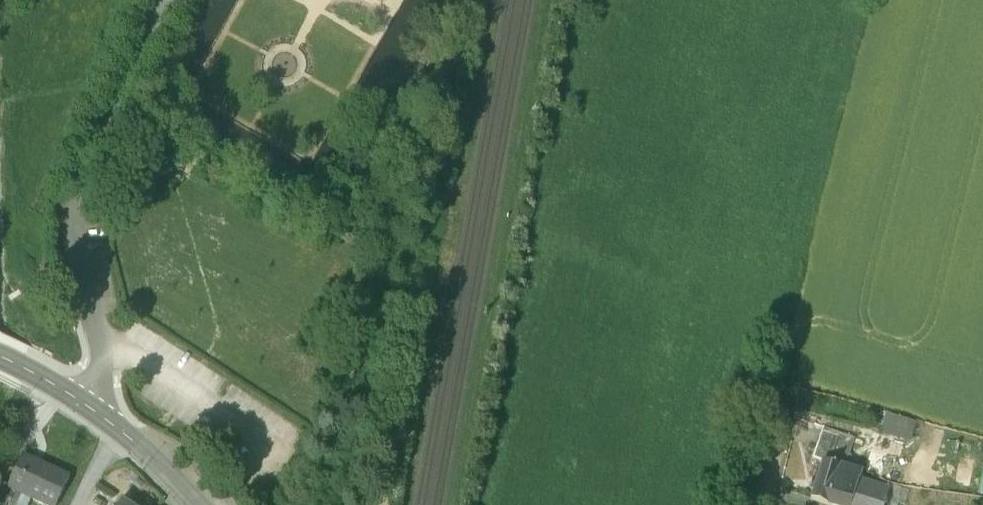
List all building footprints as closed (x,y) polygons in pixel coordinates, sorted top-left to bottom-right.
[(910,422),(886,415),(881,434),(905,441),(910,422)] [(854,439),(823,428),(817,445),(848,456),(854,439)] [(848,456),(817,445),(812,459),(823,462),(824,461),(844,468),(848,456)] [(22,455),(8,486),(7,488),(13,491),(45,504),(56,504),(69,476),(22,455)] [(824,461),(823,462),(811,499),(831,504),(850,504),(858,481),(859,481),(862,474),(844,468),(824,461)] [(858,481),(850,504),(884,504),(887,495),(888,491),(859,481),(858,481)] [(8,486),(0,482),(0,504),(7,504),(13,491),(7,488),(8,486)] [(901,489),(890,486),(888,491),(887,495),(898,499),(901,489)] [(901,489),(898,499),(896,504),(899,504),(904,504),(909,492),(901,489)]
